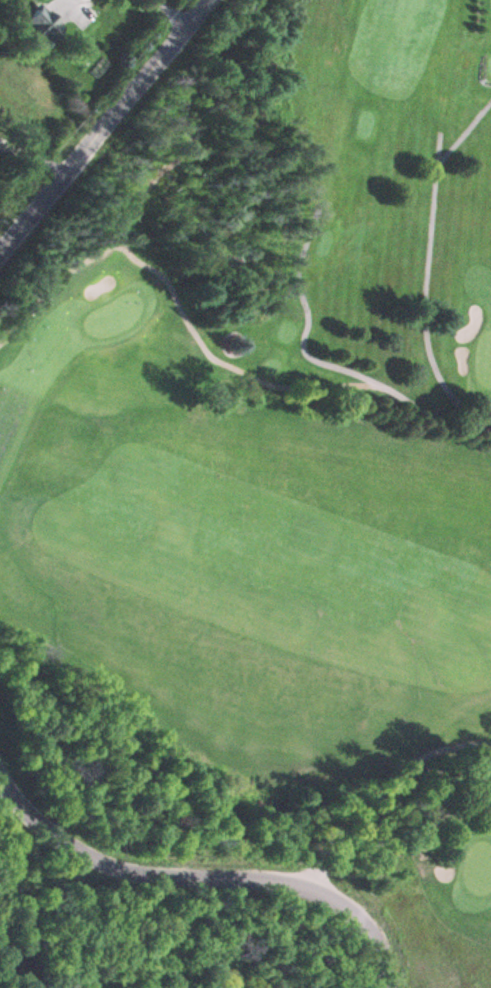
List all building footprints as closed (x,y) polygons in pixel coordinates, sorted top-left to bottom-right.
[(22,21),(45,44),(61,28),(38,5),(22,21)]
